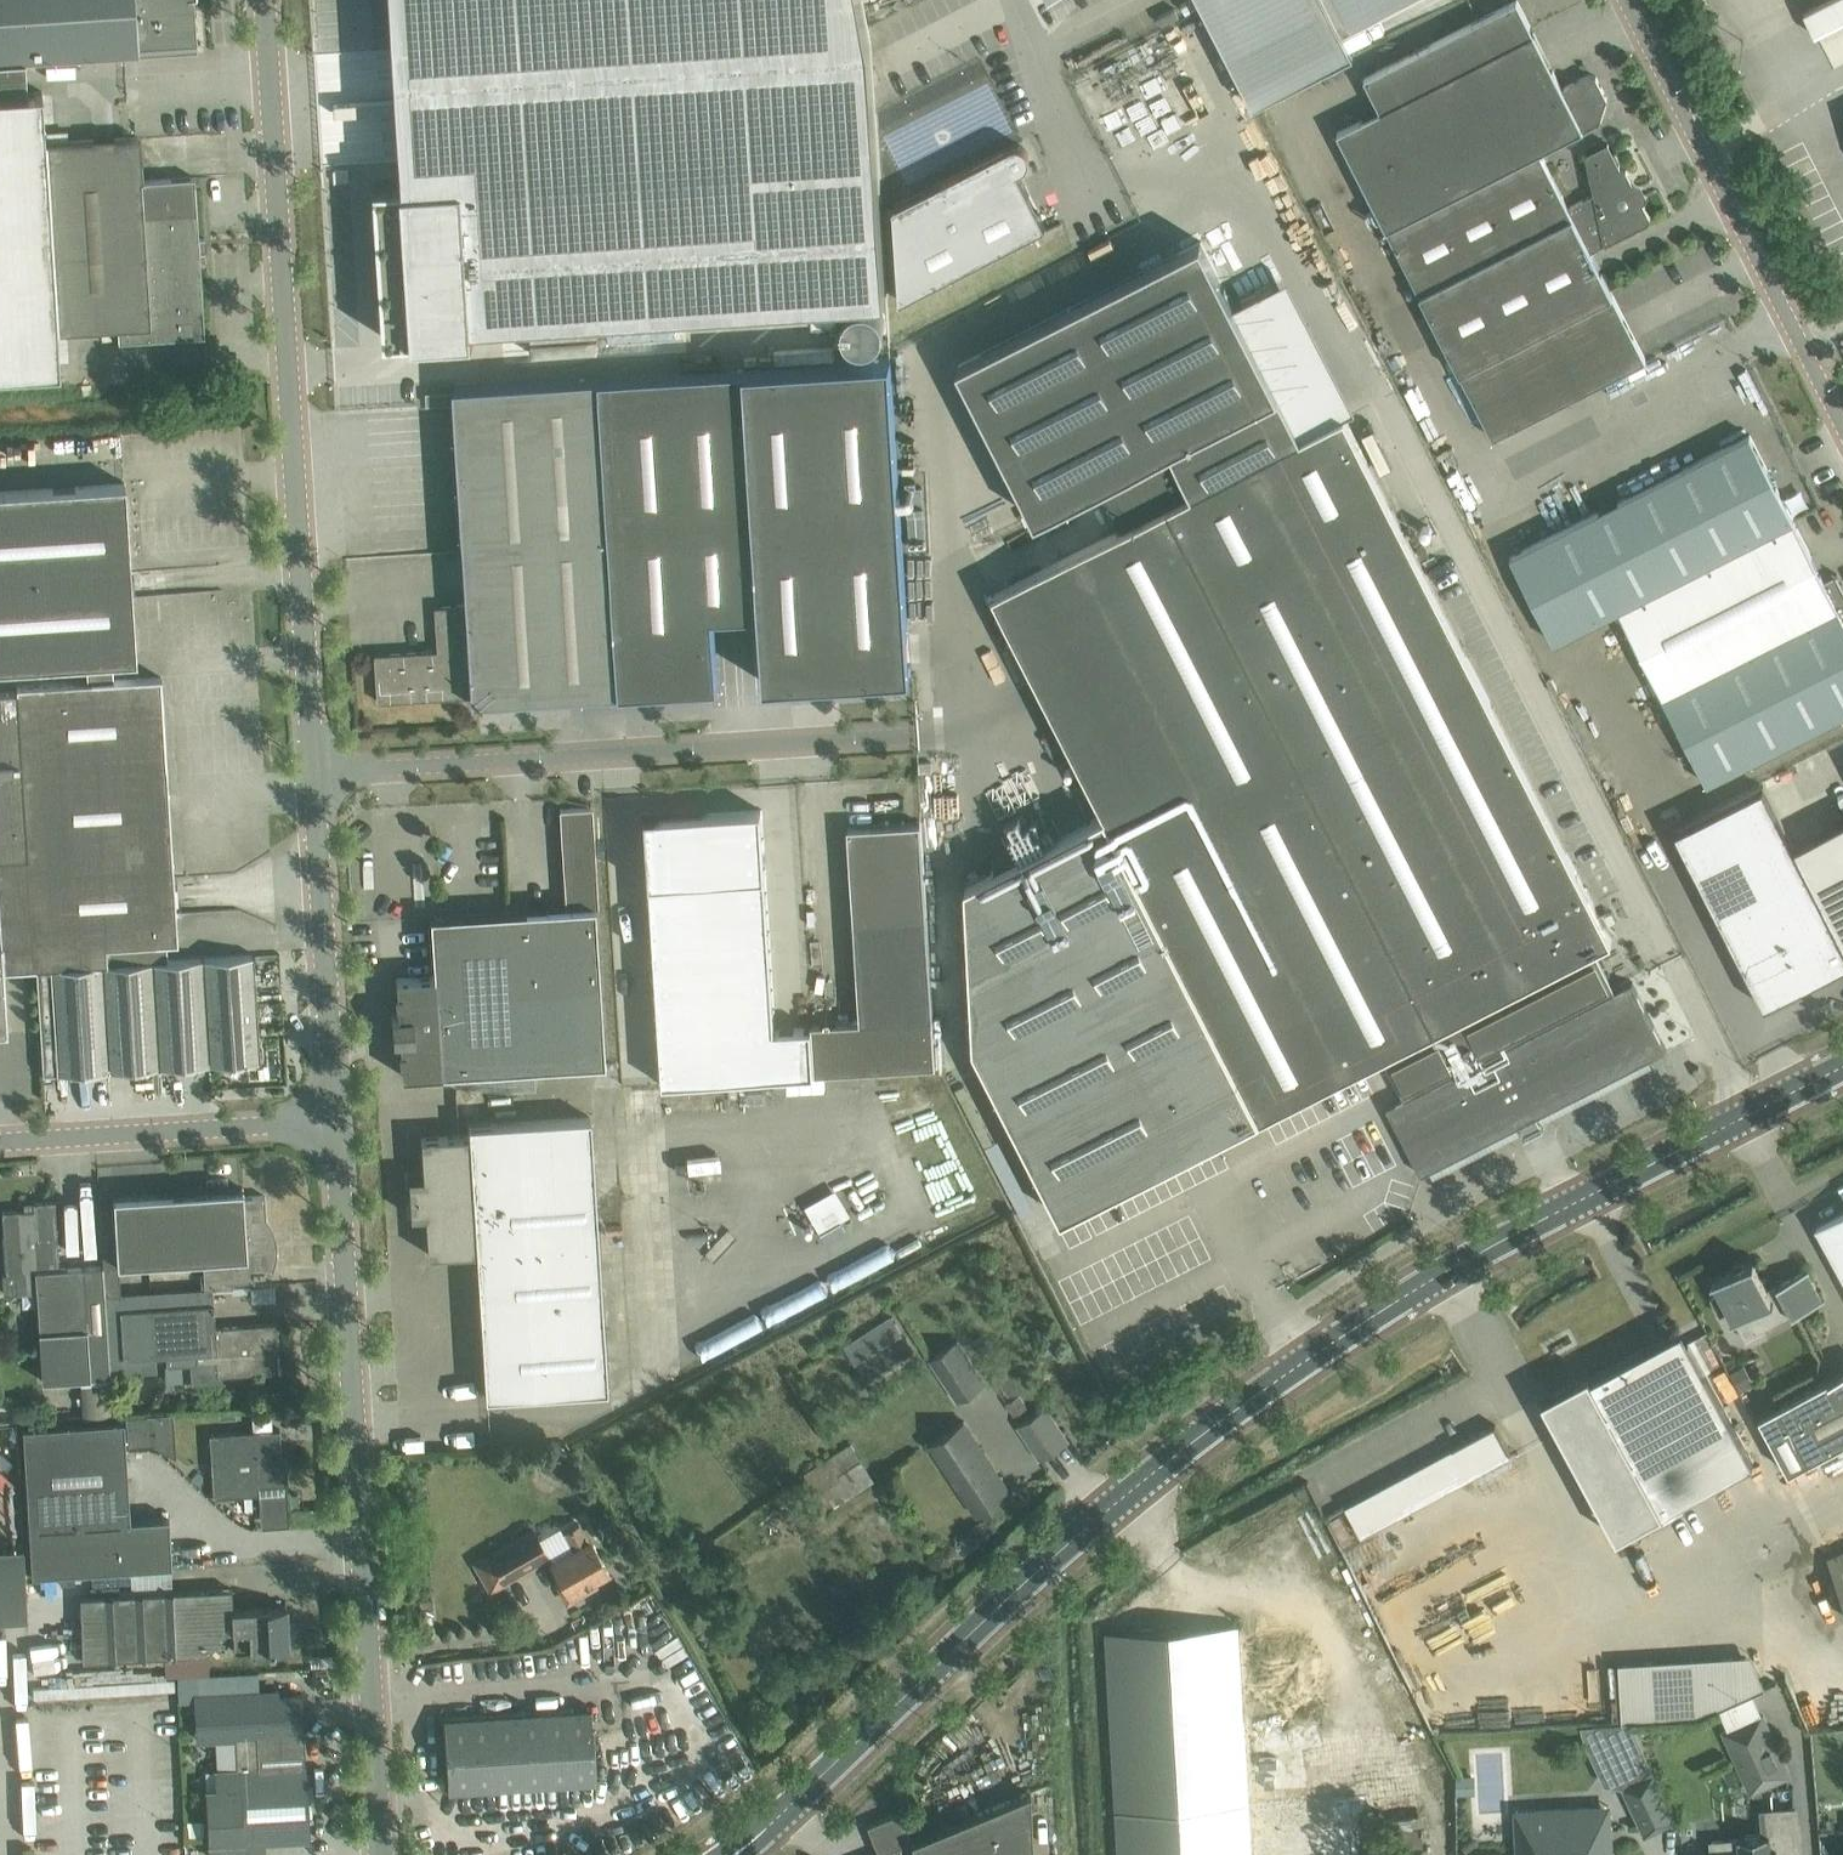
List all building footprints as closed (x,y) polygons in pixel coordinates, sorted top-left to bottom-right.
[(26,61),(115,55),(139,53),(192,49),(189,0),(0,0),(0,62),(26,61)] [(378,184),(388,339),(477,333),(476,322),(811,301),(812,326),(839,324),(837,298),(886,295),(868,44),(860,0),(395,0),(407,182),(378,184)] [(1254,104),(1354,53),(1343,31),(1405,0),(1201,0),(1254,104)] [(1496,10),(1365,76),(1382,109),(1338,131),(1387,228),(1540,151),(1600,120),(1607,99),(1603,91),(1590,97),(1583,83),(1596,77),(1596,76),(1590,74),(1580,79),(1570,83),(1563,87),(1518,0),(1515,0),(1496,10)] [(1842,59),(1842,33),(1833,38),(1828,27),(1820,30),(1834,63),(1842,59)] [(60,369),(58,331),(59,331),(118,327),(119,341),(181,337),(205,336),(197,210),(195,177),(141,180),(139,136),(114,138),(99,139),(47,142),(46,142),(42,90),(29,91),(26,61),(0,62),(0,373),(60,369)] [(1603,91),(1596,77),(1583,83),(1590,97),(1603,91)] [(1594,194),(1569,206),(1540,151),(1387,228),(1494,437),(1647,360),(1591,251),(1649,221),(1651,216),(1643,202),(1638,200),(1632,188),(1634,183),(1627,169),(1621,167),(1609,142),(1586,154),(1594,194)] [(894,205),(901,300),(1047,226),(1030,194),(1019,171),(1024,168),(1025,168),(1025,167),(1026,167),(1026,166),(1027,166),(1027,165),(1028,165),(1028,164),(1029,163),(1029,162),(1029,161),(1030,161),(1030,160),(1030,159),(1030,158),(1030,157),(1030,156),(1030,155),(1030,154),(1030,153),(1029,152),(1029,151),(1028,150),(1028,149),(1027,149),(1027,148),(1026,148),(1026,147),(1025,147),(1025,146),(1024,146),(1023,146),(1023,145),(1022,145),(1021,145),(1021,144),(1020,144),(1019,144),(1018,144),(1017,144),(1016,144),(1015,144),(1014,144),(1014,145),(1013,145),(1012,145),(984,160),(894,205)] [(1037,518),(1102,484),(1124,527),(1070,555),(1015,582),(994,593),(1105,811),(1085,822),(1059,835),(1020,855),(994,869),(967,883),(975,1043),(1063,1216),(1261,1116),(1261,1117),(1464,1014),(1471,1027),(1481,1047),(1486,1056),(1387,1106),(1422,1174),(1431,1169),(1517,1125),(1541,1113),(1649,1057),(1667,1048),(1633,981),(1611,992),(1589,949),(1612,938),(1601,916),(1345,414),(1302,436),(1202,240),(959,364),(1037,518)] [(844,325),(844,329),(844,333),(845,336),(846,340),(849,343),(851,345),(854,348),(858,349),(861,350),(865,350),(869,350),(872,349),(876,348),(879,345),(881,343),(883,340),(885,336),(886,333),(886,329),(886,325),(885,322),(883,318),(881,315),(879,313),(876,311),(872,309),(869,308),(865,308),(861,308),(858,309),(854,311),(851,313),(849,315),(846,318),(845,322),(844,325)] [(912,673),(892,357),(746,366),(456,385),(470,603),(437,605),(440,649),(377,653),(379,701),(476,695),(476,700),(719,685),(715,613),(761,610),(766,682),(912,673)] [(1795,520),(1751,433),(1511,555),(1555,642),(1619,609),(1795,520)] [(86,661),(87,681),(115,679),(114,659),(135,657),(124,482),(0,490),(0,666),(86,661)] [(1831,592),(1795,520),(1619,609),(1707,783),(1842,714),(1842,586),(1831,592)] [(39,1028),(36,968),(168,959),(167,943),(178,942),(161,676),(115,679),(87,681),(17,686),(17,691),(0,692),(0,1033),(7,1033),(7,1030),(39,1028)] [(1764,785),(1675,830),(1746,969),(1747,969),(1765,1005),(1801,987),(1842,966),(1842,939),(1806,866),(1795,845),(1764,785)] [(642,816),(658,1082),(661,1082),(815,1071),(813,1026),(776,1028),(763,809),(642,816)] [(849,827),(861,1021),(813,1026),(815,1071),(937,1064),(921,822),(849,827)] [(1806,866),(1842,939),(1842,847),(1806,866)] [(511,911),(430,915),(434,974),(396,976),(399,1013),(392,1013),(393,1037),(400,1037),(402,1073),(449,1071),(451,1097),(467,1097),(465,1070),(605,1062),(592,869),(545,872),(547,909),(511,911)] [(36,968),(39,1028),(42,1073),(261,1061),(254,954),(168,960),(168,959),(36,968)] [(476,1250),(486,1395),(607,1387),(590,1116),(469,1123),(467,1097),(451,1097),(453,1135),(421,1136),(423,1175),(409,1176),(411,1215),(426,1214),(428,1253),(476,1250)] [(817,1230),(848,1212),(832,1186),(801,1204),(817,1230)] [(113,1195),(114,1206),(99,1207),(104,1264),(103,1264),(105,1294),(121,1293),(119,1264),(204,1259),(205,1287),(213,1287),(213,1285),(233,1284),(233,1280),(255,1279),(254,1274),(265,1274),(265,1271),(274,1270),(272,1247),(268,1247),(265,1194),(244,1196),(243,1187),(113,1195)] [(34,1208),(2,1210),(6,1272),(2,1272),(4,1293),(37,1291),(42,1379),(81,1376),(83,1415),(113,1413),(110,1372),(105,1294),(103,1264),(59,1267),(55,1199),(33,1200),(34,1208)] [(1816,1226),(1842,1275),(1842,1211),(1816,1226)] [(1719,1292),(1711,1296),(1720,1313),(1728,1309),(1743,1336),(1790,1310),(1792,1315),(1823,1298),(1806,1269),(1776,1285),(1777,1287),(1769,1291),(1753,1262),(1753,1261),(1753,1260),(1713,1281),(1719,1292)] [(121,1293),(105,1294),(110,1372),(155,1369),(154,1354),(166,1353),(167,1364),(191,1363),(192,1381),(222,1379),(222,1374),(273,1370),(271,1343),(279,1343),(277,1321),(215,1326),(213,1287),(205,1287),(121,1293)] [(858,1364),(904,1333),(891,1314),(845,1345),(858,1364)] [(957,1339),(931,1356),(959,1399),(986,1382),(957,1339)] [(1597,1473),(1628,1530),(1633,1528),(1637,1536),(1639,1536),(1634,1527),(1754,1462),(1689,1342),(1651,1362),(1644,1350),(1592,1377),(1590,1373),(1553,1392),(1582,1445),(1573,1450),(1588,1478),(1597,1473)] [(1780,1404),(1760,1415),(1789,1471),(1810,1460),(1842,1442),(1842,1370),(1780,1404)] [(1069,1440),(1046,1406),(1019,1424),(1042,1458),(1069,1440)] [(124,1419),(126,1445),(150,1443),(148,1414),(124,1415),(124,1419)] [(124,1419),(22,1425),(31,1573),(172,1564),(169,1516),(130,1518),(126,1445),(124,1419)] [(964,1420),(931,1442),(980,1514),(1012,1492),(964,1420)] [(1453,1447),(1346,1504),(1362,1535),(1406,1512),(1402,1506),(1465,1472),(1466,1473),(1508,1449),(1509,1451),(1511,1450),(1496,1423),(1452,1447),(1453,1447)] [(287,1455),(282,1455),(280,1428),(209,1433),(211,1468),(177,1470),(245,1526),(261,1525),(259,1493),(287,1491),(287,1483),(288,1483),(287,1455)] [(831,1507),(874,1479),(849,1442),(806,1471),(831,1507)] [(1232,1520),(1195,1539),(1207,1563),(1244,1544),(1232,1520)] [(574,1548),(552,1561),(561,1577),(556,1580),(568,1600),(588,1588),(585,1583),(592,1579),(609,1570),(597,1549),(591,1539),(589,1540),(579,1522),(564,1530),(574,1548)] [(477,1563),(493,1589),(549,1555),(534,1529),(477,1563)] [(27,1616),(24,1545),(0,1547),(0,1618),(27,1616)] [(1829,1555),(1842,1591),(1842,1549),(1829,1555)] [(81,1596),(83,1659),(207,1652),(227,1630),(233,1630),(234,1651),(288,1648),(286,1605),(233,1608),(232,1588),(81,1596)] [(1107,1631),(1119,1854),(1371,1854),(1367,1793),(1308,1797),(1249,1800),(1247,1760),(1245,1726),(1238,1624),(1107,1631)] [(337,1653),(321,1654),(322,1666),(337,1665),(337,1653)] [(217,1788),(207,1789),(210,1854),(214,1854),(265,1852),(265,1840),(309,1838),(302,1692),(259,1695),(258,1672),(198,1675),(199,1698),(197,1698),(200,1734),(236,1732),(238,1769),(216,1770),(217,1788)] [(1773,1704),(1790,1699),(1784,1679),(1752,1690),(1757,1705),(1772,1700),(1773,1704)] [(1311,1681),(1261,1690),(1267,1723),(1316,1715),(1311,1681)] [(443,1715),(448,1790),(596,1781),(591,1706),(443,1715)] [(1728,1755),(1735,1752),(1751,1787),(1754,1788),(1789,1773),(1763,1714),(1725,1730),(1727,1734),(1720,1737),(1719,1741),(1724,1754),(1728,1755)] [(1267,1723),(1245,1726),(1247,1760),(1305,1753),(1326,1750),(1320,1719),(1320,1715),(1316,1715),(1267,1723)] [(1308,1797),(1305,1753),(1247,1760),(1249,1800),(1308,1797)] [(1655,1772),(1624,1786),(1646,1833),(1676,1818),(1655,1772)] [(1770,1804),(1793,1802),(1792,1789),(1770,1790),(1770,1804)] [(1030,1791),(911,1840),(917,1854),(1033,1854),(1030,1791)] [(1516,1810),(1519,1854),(1613,1854),(1610,1805),(1516,1810)] [(1714,1854),(1778,1854),(1800,1853),(1796,1807),(1767,1809),(1769,1833),(1739,1835),(1740,1839),(1713,1841),(1714,1854)] [(899,1845),(910,1840),(899,1812),(867,1825),(878,1853),(873,1854),(903,1854),(899,1845)] [(1429,1844),(1385,1846),(1385,1854),(1429,1854),(1429,1844)]
